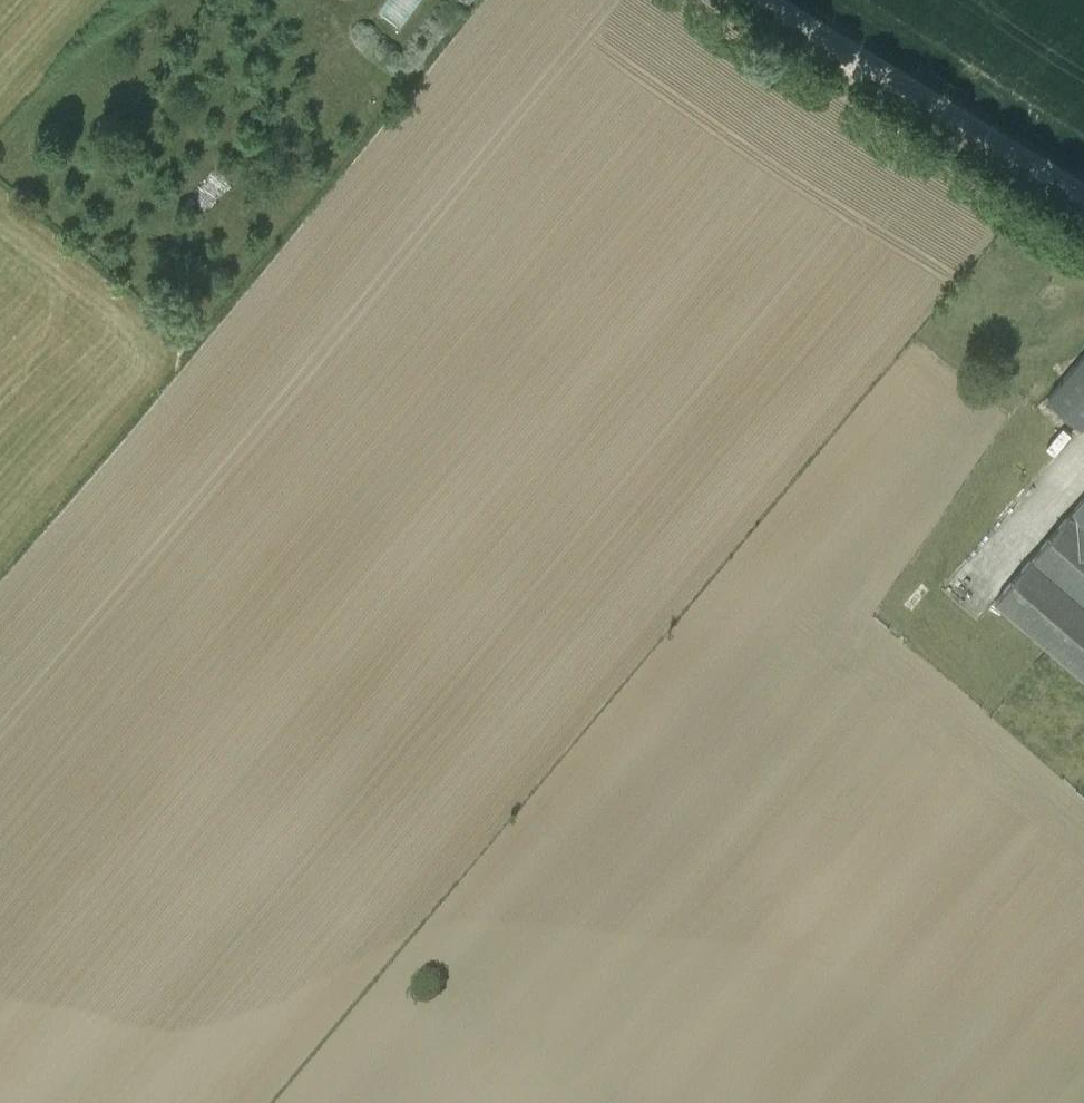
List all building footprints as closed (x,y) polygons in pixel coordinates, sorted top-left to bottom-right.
[(1047,396),(1082,427),(1083,425),(1083,353),(1047,396)] [(994,600),(1083,677),(1083,495),(1071,511),(994,600)]
